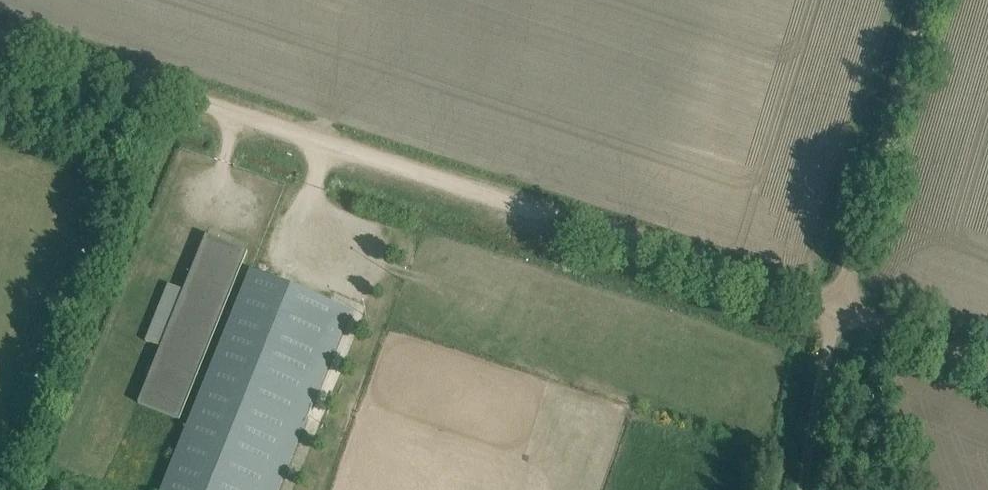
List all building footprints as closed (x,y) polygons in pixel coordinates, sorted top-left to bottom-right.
[(206,235),(199,253),(183,291),(168,285),(145,342),(161,347),(138,403),(179,420),(247,251),(206,235)] [(343,328),(351,310),(251,270),(162,489),(278,489),(343,328)]
